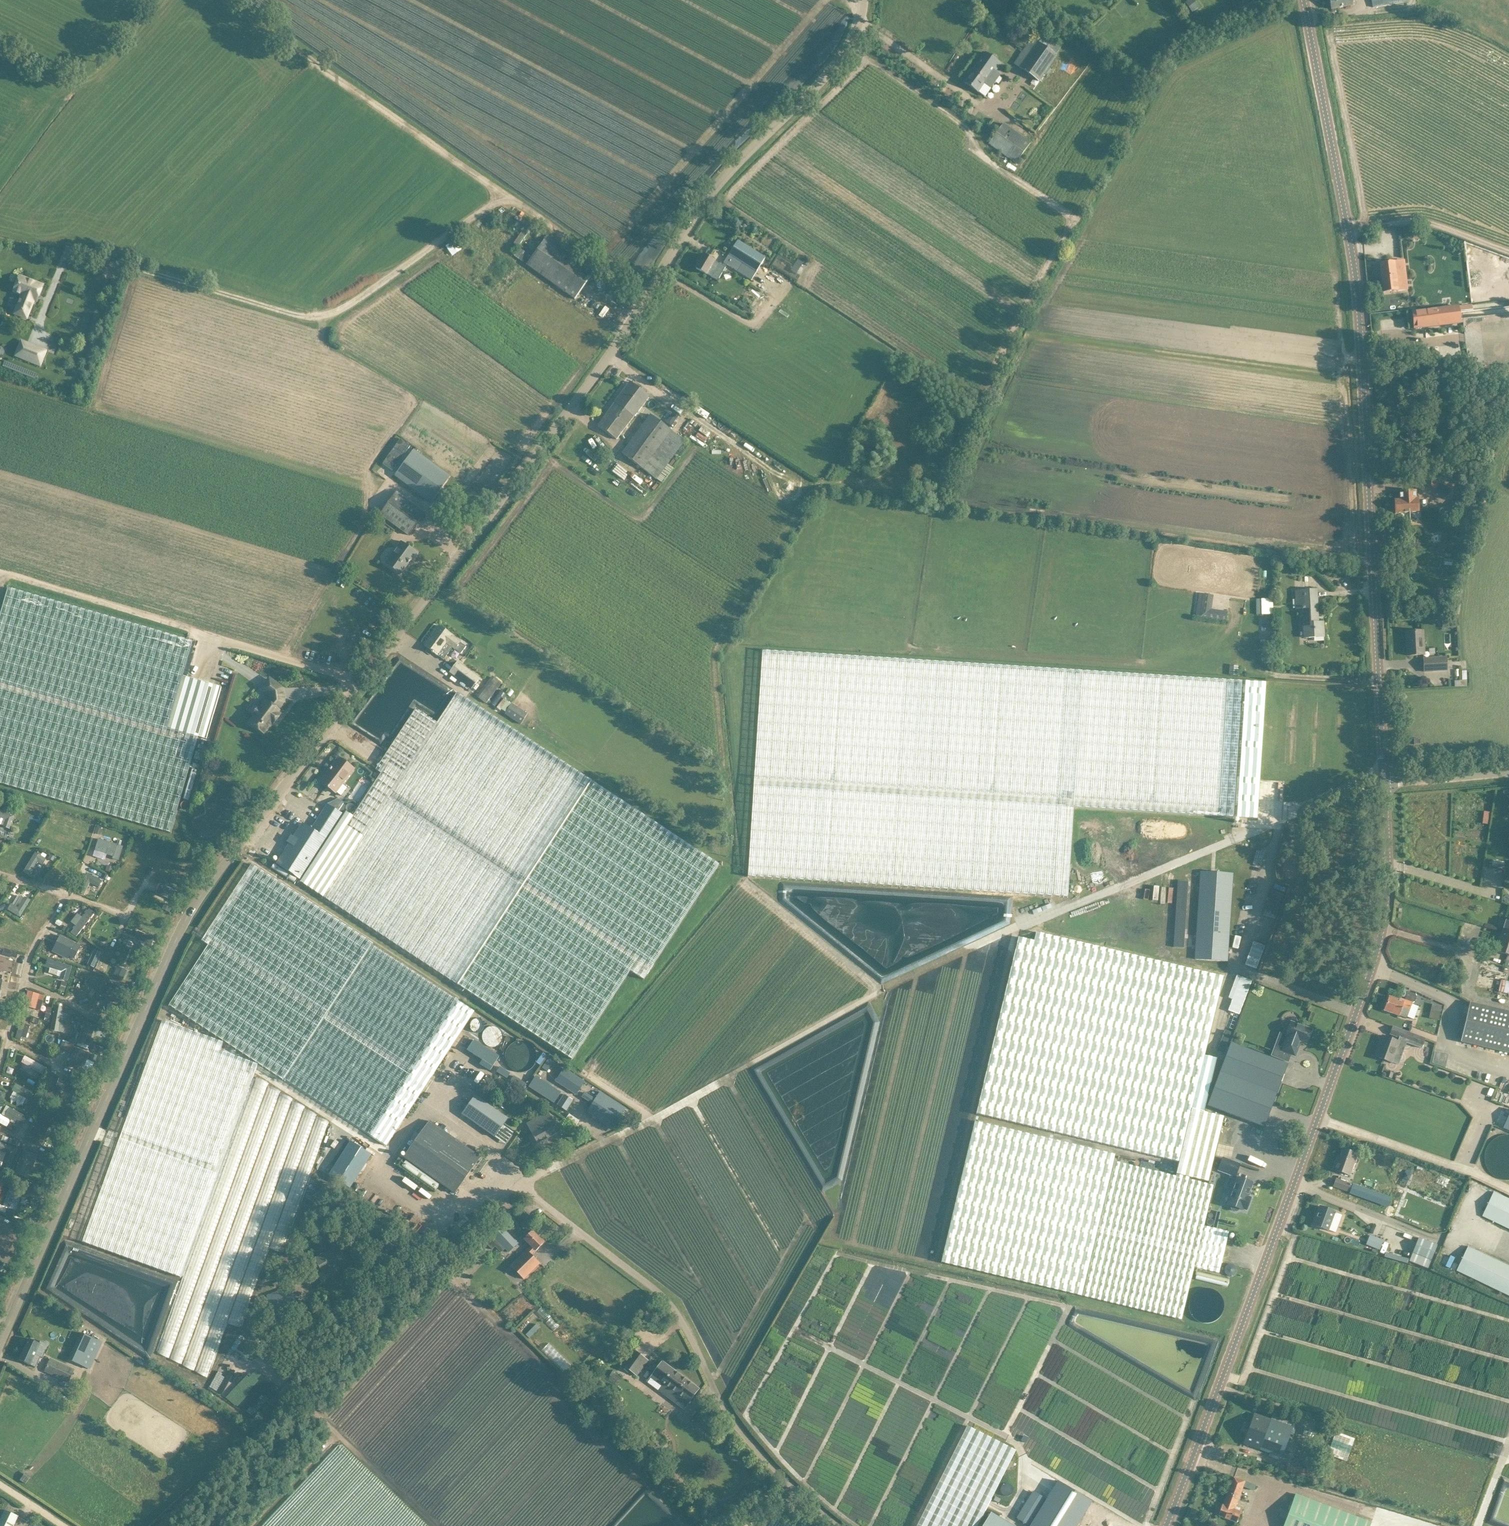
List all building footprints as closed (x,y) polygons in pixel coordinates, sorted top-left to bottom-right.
[(1185,3),(1192,12),(1199,7),(1193,0),(1189,0),(1185,3)] [(1331,9),(1341,7),(1352,5),(1351,0),(1329,0),(1331,9)] [(1171,1),(1165,4),(1174,24),(1180,21),(1171,1)] [(1006,15),(1004,19),(1011,24),(1014,19),(1006,15)] [(1107,33),(1114,27),(1108,20),(1101,26),(1107,33)] [(1035,49),(1020,69),(1037,80),(1040,82),(1058,56),(1055,54),(1051,51),(1040,44),(1039,43),(1035,49)] [(985,53),(964,82),(972,88),(984,97),(999,76),(1000,75),(995,71),(1001,64),(985,53)] [(1016,163),(1031,143),(1003,124),(989,144),(1016,163)] [(520,249),(515,256),(521,260),(575,299),(596,270),(548,235),(535,253),(531,258),(529,261),(524,257),(526,253),(520,249)] [(765,257),(747,245),(738,240),(724,263),(751,280),(765,257)] [(450,248),(457,258),(468,251),(461,241),(450,248)] [(717,280),(725,267),(715,261),(713,260),(704,255),(696,269),(715,280),(715,279),(717,280)] [(797,274),(804,263),(798,260),(791,271),(797,274)] [(1383,293),(1397,291),(1396,278),(1403,277),(1401,260),(1380,263),(1383,293)] [(14,292),(22,295),(17,308),(22,310),(22,311),(24,312),(24,311),(29,313),(34,300),(37,301),(43,285),(20,276),(14,292)] [(760,291),(747,311),(752,314),(765,294),(760,291)] [(1459,306),(1412,312),(1414,329),(1461,324),(1459,306)] [(24,359),(41,366),(47,352),(29,345),(22,342),(16,356),(24,359)] [(5,361),(3,366),(35,378),(37,374),(5,361)] [(649,396),(642,391),(634,385),(628,393),(624,390),(598,425),(606,431),(617,439),(649,396)] [(622,453),(656,479),(685,441),(650,415),(622,453)] [(401,439),(382,464),(392,471),(410,446),(401,439)] [(451,476),(442,471),(413,450),(395,476),(424,497),(432,503),(451,476)] [(493,452),(488,459),(494,463),(499,456),(493,452)] [(1416,491),(1399,492),(1400,500),(1395,500),(1395,513),(1419,512),(1419,498),(1417,499),(1416,491)] [(425,513),(417,507),(397,492),(380,514),(400,529),(408,535),(425,513)] [(1470,506),(1467,515),(1474,517),(1477,508),(1470,506)] [(1448,521),(1448,511),(1430,511),(1431,521),(1448,521)] [(418,553),(410,547),(401,541),(385,564),(400,575),(411,560),(412,561),(418,553)] [(214,712),(222,687),(183,676),(193,642),(8,588),(0,616),(0,783),(171,833),(199,737),(206,739),(214,712)] [(1303,638),(1314,638),(1324,637),(1324,622),(1316,622),(1316,617),(1318,617),(1317,590),(1307,590),(1295,591),(1296,608),(1302,608),(1303,638)] [(1212,609),(1214,595),(1199,593),(1196,617),(1227,622),(1228,611),(1212,609)] [(1261,599),(1261,615),(1273,614),(1273,599),(1261,599)] [(431,651),(433,653),(437,656),(446,644),(454,650),(460,641),(439,626),(431,636),(433,637),(426,646),(425,645),(432,651),(431,651)] [(1408,656),(1418,655),(1424,655),(1423,631),(1416,631),(1406,632),(1408,656)] [(1074,807),(1257,819),(1266,683),(762,651),(748,877),(1068,897),(1074,807)] [(1424,672),(1448,671),(1447,657),(1423,658),(1424,672)] [(457,663),(449,674),(471,689),(478,678),(457,663)] [(1465,682),(1458,681),(1458,688),(1470,688),(1471,672),(1465,672),(1465,682)] [(486,704),(502,683),(501,682),(492,676),(480,692),(478,690),(474,694),(486,704)] [(270,679),(269,680),(262,689),(262,690),(264,691),(270,695),(271,699),(268,702),(267,701),(260,710),(263,711),(258,717),(256,715),(250,723),(264,733),(271,723),(273,724),(274,723),(274,722),(275,721),(276,721),(276,720),(280,714),(279,713),(280,711),(278,710),(284,703),(282,689),(270,679)] [(644,980),(719,865),(457,693),(437,723),(416,709),(376,770),(381,773),(353,816),(345,811),(343,814),(339,812),(328,804),(312,829),(303,823),(277,864),(301,880),(300,882),(306,886),(572,1060),(630,971),(644,980)] [(508,709),(505,714),(521,724),(524,719),(508,709)] [(362,747),(378,755),(382,747),(367,738),(362,747)] [(206,742),(200,740),(192,767),(199,769),(206,742)] [(336,793),(354,769),(339,757),(334,764),(336,765),(333,769),(331,768),(330,770),(321,782),(336,793)] [(192,802),(200,779),(195,778),(187,800),(192,802)] [(338,799),(328,804),(339,812),(344,803),(338,799)] [(17,828),(20,817),(1,812),(0,816),(0,824),(17,828)] [(68,838),(69,832),(50,826),(48,833),(68,838)] [(102,841),(98,854),(123,861),(127,847),(102,841)] [(6,868),(17,852),(12,848),(0,865),(6,868)] [(44,871),(49,860),(38,854),(29,874),(35,877),(39,869),(44,871)] [(68,878),(75,881),(79,870),(72,868),(74,861),(64,857),(55,883),(65,887),(68,878)] [(18,867),(21,861),(16,858),(13,863),(18,867)] [(192,877),(195,870),(167,862),(165,869),(192,877)] [(252,864),(202,941),(209,945),(169,1006),(221,1040),(257,1063),(386,1146),(445,1056),(474,1012),(372,945),(373,943),(252,864)] [(1200,872),(1194,960),(1227,962),(1233,874),(1200,872)] [(90,875),(82,895),(88,897),(92,885),(104,889),(106,882),(90,875)] [(1178,881),(1174,947),(1183,947),(1187,882),(1178,881)] [(159,896),(180,904),(184,894),(164,885),(159,896)] [(19,896),(12,914),(26,919),(33,901),(19,896)] [(159,919),(162,912),(144,906),(141,912),(159,919)] [(80,915),(74,925),(79,928),(75,934),(83,939),(98,914),(92,910),(87,919),(80,915)] [(1502,932),(1496,951),(1508,956),(1508,934),(1502,932)] [(147,944),(144,952),(154,956),(160,940),(141,933),(138,940),(147,944)] [(976,1115),(1179,1163),(1176,1176),(1113,1162),(1115,1154),(975,1120),(941,1262),(1082,1296),(1172,1317),(1182,1320),(1194,1267),(1213,1272),(1219,1273),(1229,1232),(1223,1231),(1204,1226),(1214,1185),(1208,1184),(1224,1117),(1204,1112),(1217,1059),(1205,1056),(1223,977),(1071,941),(1036,933),(1034,942),(1018,938),(976,1115)] [(72,962),(80,945),(64,937),(56,954),(72,962)] [(1253,942),(1245,964),(1256,968),(1264,946),(1253,942)] [(6,956),(20,960),(22,954),(8,950),(6,956)] [(91,966),(97,970),(101,962),(95,959),(91,966)] [(72,983),(76,967),(51,961),(47,977),(72,983)] [(98,971),(108,975),(111,967),(102,963),(98,971)] [(1232,999),(1228,1010),(1240,1015),(1252,981),(1237,976),(1228,998),(1232,999)] [(94,983),(106,986),(108,980),(96,977),(94,983)] [(65,985),(62,993),(67,995),(70,988),(65,985)] [(108,996),(121,997),(122,986),(109,985),(108,996)] [(1389,997),(1384,1010),(1399,1016),(1405,1018),(1407,1017),(1414,1019),(1418,1007),(1412,1004),(1413,1003),(1415,1002),(1417,996),(1416,994),(1408,991),(1405,1000),(1402,999),(1401,1001),(1389,997)] [(40,1010),(44,996),(31,993),(28,1007),(40,1010)] [(1508,1053),(1508,1012),(1470,1003),(1461,1042),(1508,1053)] [(1432,1004),(1430,1011),(1440,1013),(1441,1006),(1432,1004)] [(69,1034),(70,1015),(66,1015),(67,1007),(58,1006),(56,1033),(69,1034)] [(103,1020),(101,1027),(115,1030),(116,1024),(103,1020)] [(162,1021),(82,1242),(181,1277),(258,1065),(220,1051),(220,1050),(223,1042),(162,1021)] [(1287,1036),(1281,1051),(1295,1057),(1299,1046),(1298,1046),(1299,1042),(1300,1043),(1301,1042),(1306,1044),(1312,1030),(1291,1022),(1286,1036),(1287,1036)] [(87,1023),(81,1046),(93,1049),(99,1026),(87,1023)] [(490,1040),(499,1027),(494,1023),(485,1036),(490,1040)] [(28,1041),(33,1030),(25,1026),(20,1037),(28,1041)] [(1381,1045),(1377,1057),(1391,1062),(1394,1055),(1400,1057),(1406,1043),(1410,1044),(1422,1049),(1425,1039),(1414,1035),(1407,1032),(1393,1027),(1390,1034),(1400,1038),(1398,1041),(1382,1036),(1379,1044),(1381,1045)] [(1224,1053),(1231,1032),(1225,1030),(1218,1051),(1224,1053)] [(474,1040),(467,1050),(483,1060),(493,1067),(499,1057),(474,1040)] [(498,1052),(505,1056),(511,1046),(504,1042),(498,1052)] [(1265,1127),(1281,1083),(1288,1065),(1231,1043),(1207,1105),(1265,1127)] [(104,1055),(106,1049),(98,1047),(96,1053),(104,1055)] [(90,1070),(94,1052),(78,1048),(73,1066),(90,1070)] [(28,1057),(25,1064),(48,1076),(52,1069),(28,1057)] [(547,1071),(554,1061),(549,1058),(542,1068),(547,1071)] [(500,1073),(510,1079),(513,1074),(503,1068),(500,1073)] [(556,1081),(576,1095),(585,1082),(564,1068),(556,1081)] [(452,1085),(456,1078),(452,1075),(447,1083),(452,1085)] [(60,1092),(64,1078),(57,1076),(53,1091),(60,1092)] [(493,1083),(502,1092),(509,1085),(500,1076),(493,1083)] [(514,1076),(511,1081),(523,1089),(526,1084),(514,1076)] [(561,1093),(536,1076),(529,1087),(554,1103),(561,1093)] [(20,1086),(13,1100),(30,1108),(37,1094),(20,1086)] [(613,1130),(626,1110),(600,1092),(595,1100),(585,1094),(582,1097),(592,1104),(586,1113),(613,1130)] [(564,1095),(558,1105),(566,1111),(573,1100),(564,1095)] [(475,1096),(462,1114),(471,1119),(495,1137),(508,1119),(483,1101),(475,1096)] [(5,1119),(24,1127),(29,1116),(9,1108),(5,1119)] [(40,1134),(52,1134),(54,1113),(41,1112),(40,1134)] [(559,1132),(554,1123),(550,1116),(529,1128),(538,1144),(559,1132)] [(578,1117),(575,1123),(585,1129),(588,1124),(578,1117)] [(430,1121),(404,1157),(455,1194),(481,1157),(430,1121)] [(343,1134),(321,1167),(342,1180),(364,1147),(343,1134)] [(21,1150),(4,1144),(0,1155),(0,1168),(13,1172),(21,1150)] [(1333,1170),(1343,1173),(1349,1175),(1357,1154),(1353,1152),(1343,1149),(1340,1158),(1338,1157),(1333,1170)] [(33,1181),(42,1157),(29,1152),(20,1176),(33,1181)] [(1246,1165),(1261,1170),(1265,1158),(1250,1153),(1246,1165)] [(1223,1158),(1218,1170),(1230,1175),(1235,1177),(1240,1164),(1223,1158)] [(1230,1175),(1227,1185),(1228,1187),(1233,1189),(1228,1205),(1232,1206),(1231,1208),(1232,1210),(1236,1211),(1238,1210),(1239,1209),(1243,1210),(1243,1209),(1246,1210),(1251,1198),(1248,1196),(1253,1183),(1237,1177),(1235,1177),(1230,1175)] [(1336,1179),(1333,1186),(1349,1192),(1351,1187),(1352,1184),(1336,1179)] [(1353,1184),(1350,1193),(1366,1199),(1369,1190),(1353,1184)] [(22,1211),(23,1204),(31,1204),(32,1188),(11,1187),(10,1210),(22,1211)] [(1493,1192),(1482,1216),(1508,1228),(1508,1200),(1493,1192)] [(1319,1206),(1312,1225),(1322,1228),(1329,1231),(1329,1230),(1336,1232),(1342,1215),(1336,1213),(1336,1212),(1329,1209),(1319,1206)] [(489,1240),(499,1251),(504,1247),(509,1252),(518,1244),(502,1228),(489,1240)] [(540,1264),(532,1255),(537,1250),(544,1242),(533,1230),(526,1238),(525,1238),(532,1246),(525,1253),(519,1259),(511,1267),(524,1280),(540,1264)] [(11,1238),(0,1232),(0,1253),(3,1254),(11,1238)] [(1383,1240),(1370,1235),(1366,1245),(1379,1250),(1383,1240)] [(1412,1253),(1409,1261),(1428,1269),(1431,1260),(1437,1245),(1419,1237),(1412,1253)] [(316,1259),(324,1273),(346,1261),(336,1242),(330,1246),(332,1250),(316,1259)] [(1457,1270),(1508,1295),(1508,1266),(1468,1247),(1457,1270)] [(1227,1270),(1234,1279),(1241,1274),(1234,1265),(1227,1270)] [(1228,1288),(1229,1282),(1201,1276),(1200,1282),(1228,1288)] [(266,1297),(275,1317),(298,1307),(288,1287),(266,1297)] [(512,1322),(517,1318),(511,1309),(506,1313),(512,1322)] [(537,1317),(523,1330),(529,1336),(543,1322),(537,1317)] [(549,1324),(558,1334),(563,1330),(554,1320),(549,1324)] [(82,1333),(70,1360),(90,1370),(103,1342),(82,1333)] [(37,1368),(41,1359),(35,1355),(40,1344),(30,1339),(20,1360),(37,1368)] [(642,1368),(648,1360),(633,1350),(627,1358),(621,1367),(628,1372),(629,1370),(637,1375),(642,1368)] [(69,1382),(74,1370),(51,1359),(44,1372),(69,1382)] [(699,1389),(662,1361),(653,1374),(673,1390),(668,1397),(683,1409),(689,1402),(699,1389)] [(1293,1428),(1264,1417),(1255,1414),(1244,1444),(1253,1447),(1282,1458),(1293,1428)] [(917,1525),(977,1525),(1015,1451),(967,1426),(917,1525)] [(741,1459),(746,1451),(736,1444),(731,1452),(741,1459)] [(1058,1464),(1065,1467),(1068,1459),(1061,1456),(1058,1464)] [(27,1475),(24,1482),(30,1485),(33,1478),(27,1475)] [(1246,1482),(1243,1481),(1234,1477),(1223,1505),(1222,1505),(1218,1516),(1228,1519),(1238,1523),(1241,1513),(1235,1511),(1246,1482)] [(1030,1525),(1077,1525),(1092,1501),(1058,1480),(1046,1500),(1045,1502),(1030,1525)] [(1033,1492),(1017,1518),(1030,1525),(1045,1502),(1046,1500),(1033,1492)] [(1284,1525),(1369,1525),(1371,1523),(1297,1494),(1284,1525)] [(15,1515),(6,1510),(0,1522),(0,1525),(14,1525),(19,1517),(15,1515)] [(983,1525),(1013,1525),(991,1513),(983,1525)]
